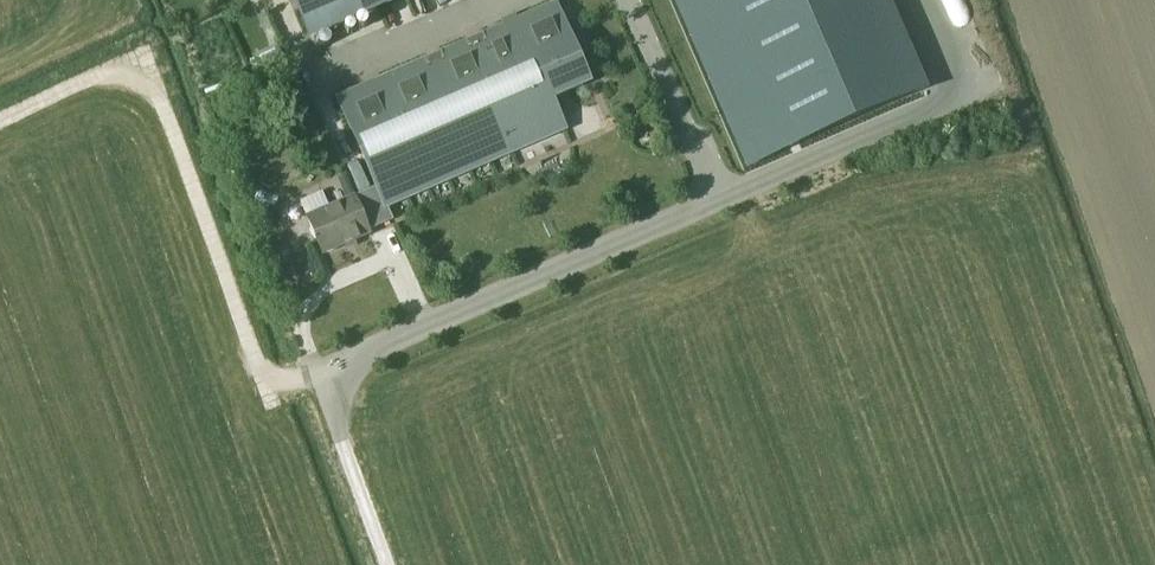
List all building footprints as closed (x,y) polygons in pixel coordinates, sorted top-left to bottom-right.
[(310,35),(390,0),(294,0),(310,35)] [(803,31),(789,0),(777,0),(699,36),(716,71),(803,31)] [(877,0),(819,0),(859,95),(909,72),(877,0)] [(968,7),(965,0),(946,0),(953,14),(968,7)] [(335,100),(359,154),(375,191),(353,200),(307,220),(323,255),(369,235),(361,219),(383,209),(384,210),(513,154),(601,115),(553,4),(335,100)]
